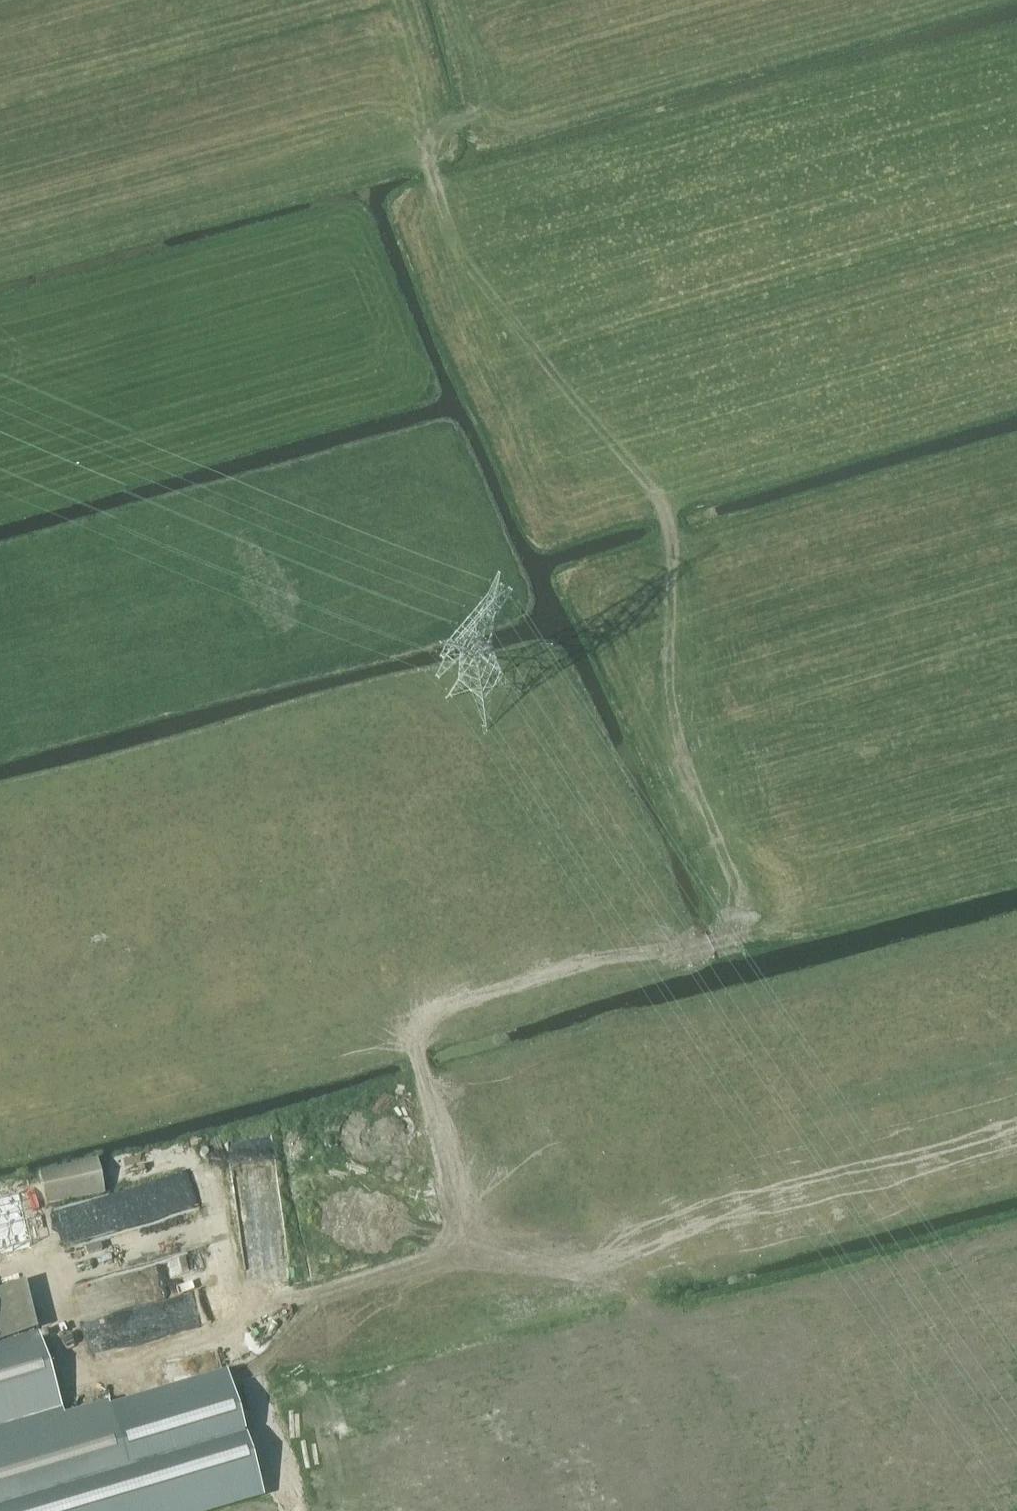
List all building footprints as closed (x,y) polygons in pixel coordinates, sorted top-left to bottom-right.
[(105,1192),(98,1161),(39,1175),(46,1206),(105,1192)] [(0,1211),(0,1254),(31,1246),(21,1206),(0,1211)] [(0,1345),(0,1443),(66,1423),(66,1420),(40,1333),(0,1345)] [(0,1443),(0,1510),(208,1510),(261,1495),(228,1385),(173,1401),(160,1405),(113,1419),(110,1407),(66,1420),(66,1423),(0,1443)]
